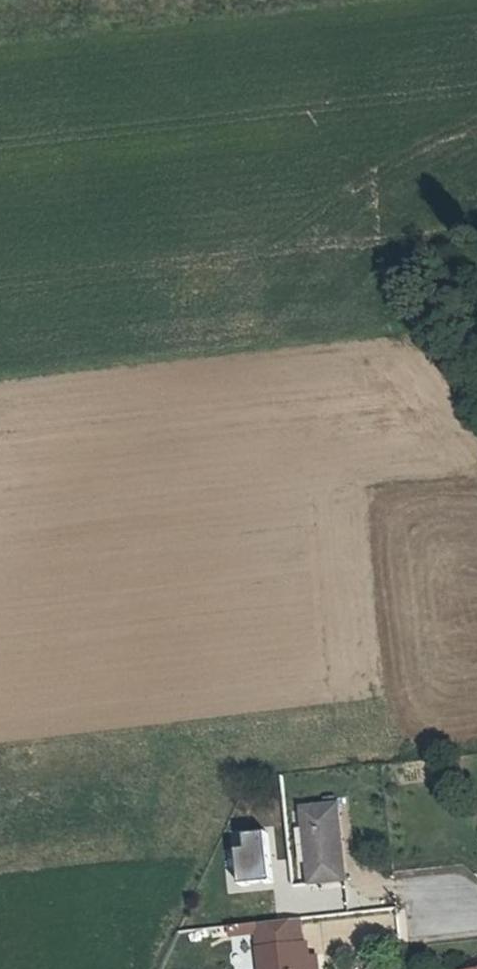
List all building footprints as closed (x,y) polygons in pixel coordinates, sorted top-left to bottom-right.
[(344,812),(308,815),(316,890),(351,887),(344,812)] [(245,839),(247,853),(238,854),(243,887),(274,883),(267,836),(245,839)] [(308,961),(303,921),(262,925),(267,968),(309,968),(308,961)]
